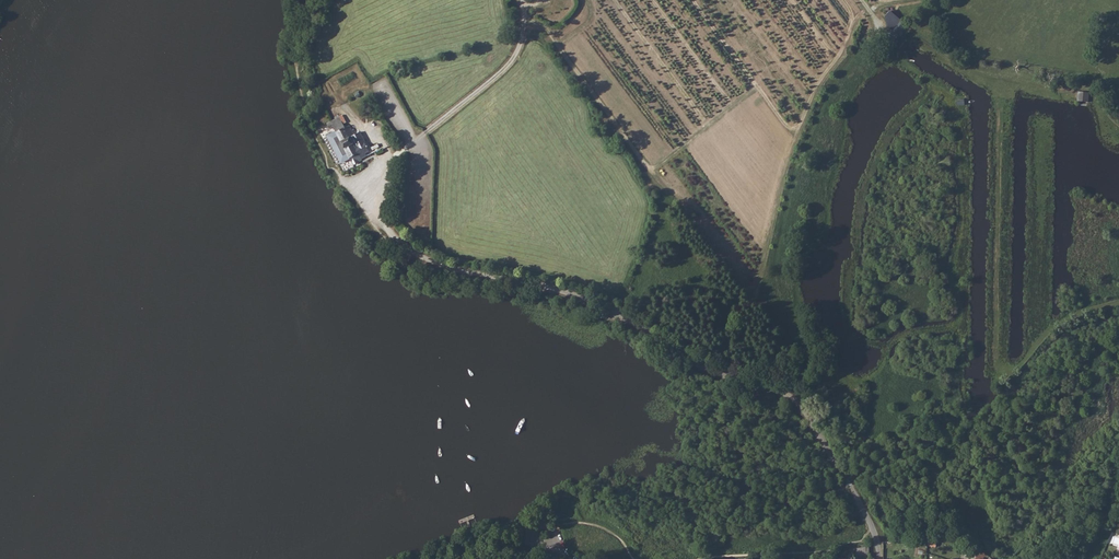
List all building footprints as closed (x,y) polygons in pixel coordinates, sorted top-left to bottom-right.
[(884,34),(896,41),(907,22),(889,11),(884,21),(890,25),(884,34)] [(1078,91),(1078,101),(1089,102),(1090,92),(1078,91)] [(340,117),(328,123),(331,128),(334,126),(337,131),(329,136),(343,161),(351,157),(354,164),(363,159),(360,155),(357,148),(350,137),(355,134),(349,125),(345,127),(342,121),(340,117)] [(360,147),(357,148),(360,155),(370,150),(365,142),(359,145),(360,147)] [(937,538),(929,536),(927,545),(932,546),(933,541),(936,542),(937,538)] [(971,553),(977,554),(978,549),(965,545),(963,550),(971,553)]
